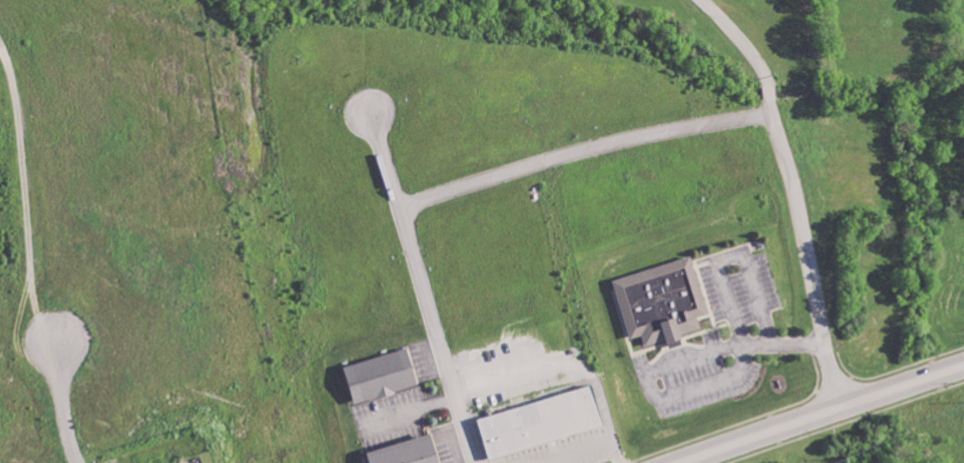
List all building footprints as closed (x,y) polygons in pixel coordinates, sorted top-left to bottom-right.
[(615,277),(632,337),(644,334),(647,345),(670,339),(671,346),(684,343),(682,335),(703,329),(699,315),(709,313),(693,256),(615,277)] [(341,368),(404,349),(414,384),(351,403),(341,368)] [(474,418),(587,383),(599,424),(486,458),(474,418)] [(426,432),(435,462),(367,462),(363,451),(426,432)]
